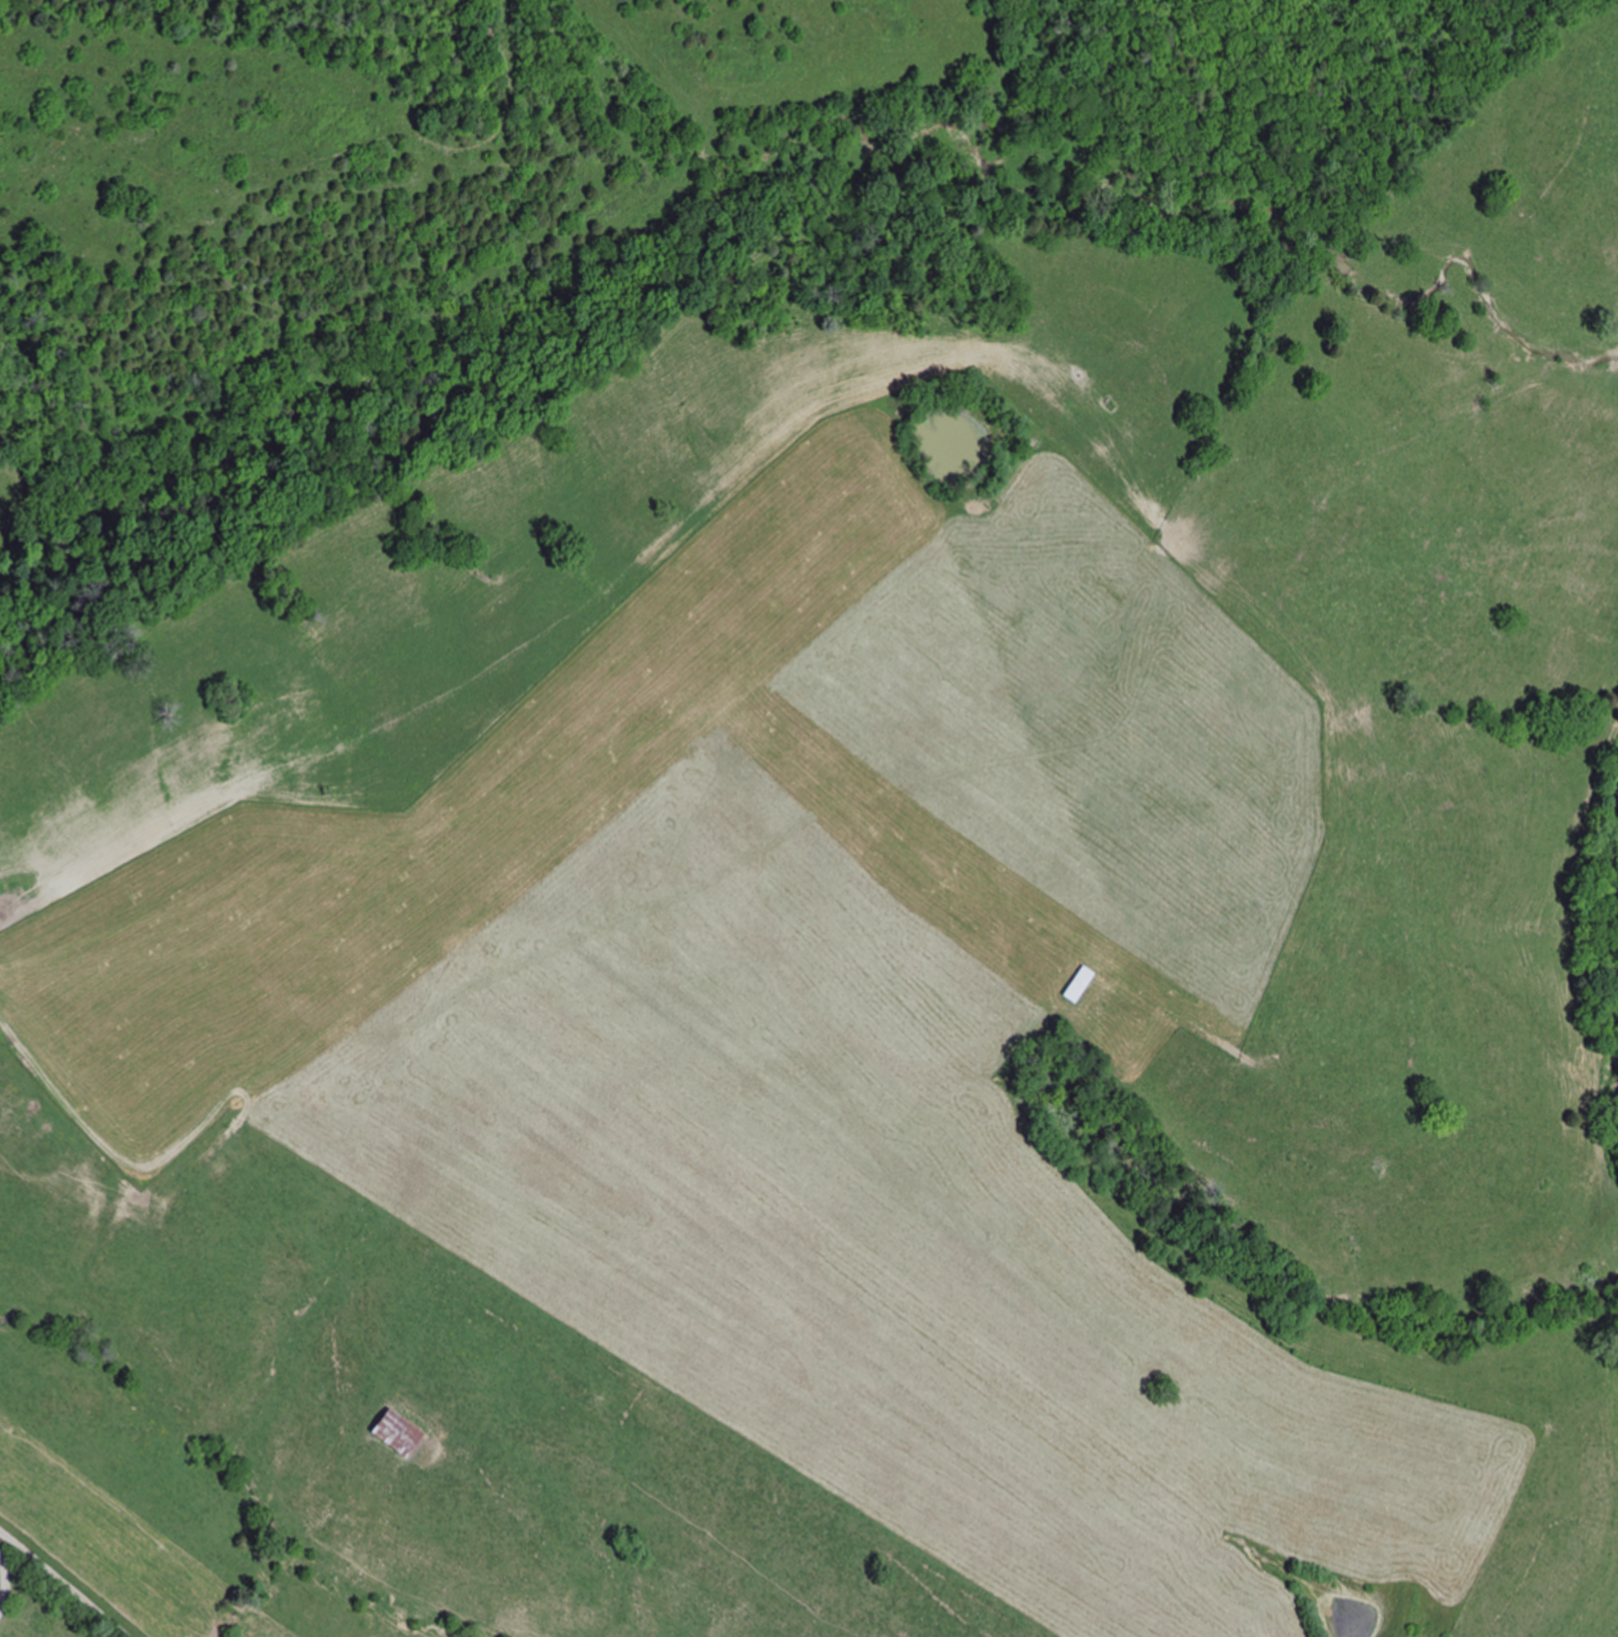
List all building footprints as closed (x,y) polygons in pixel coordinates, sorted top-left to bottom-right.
[(433,1434),(395,1410),(378,1437),(416,1461),(433,1434)]
